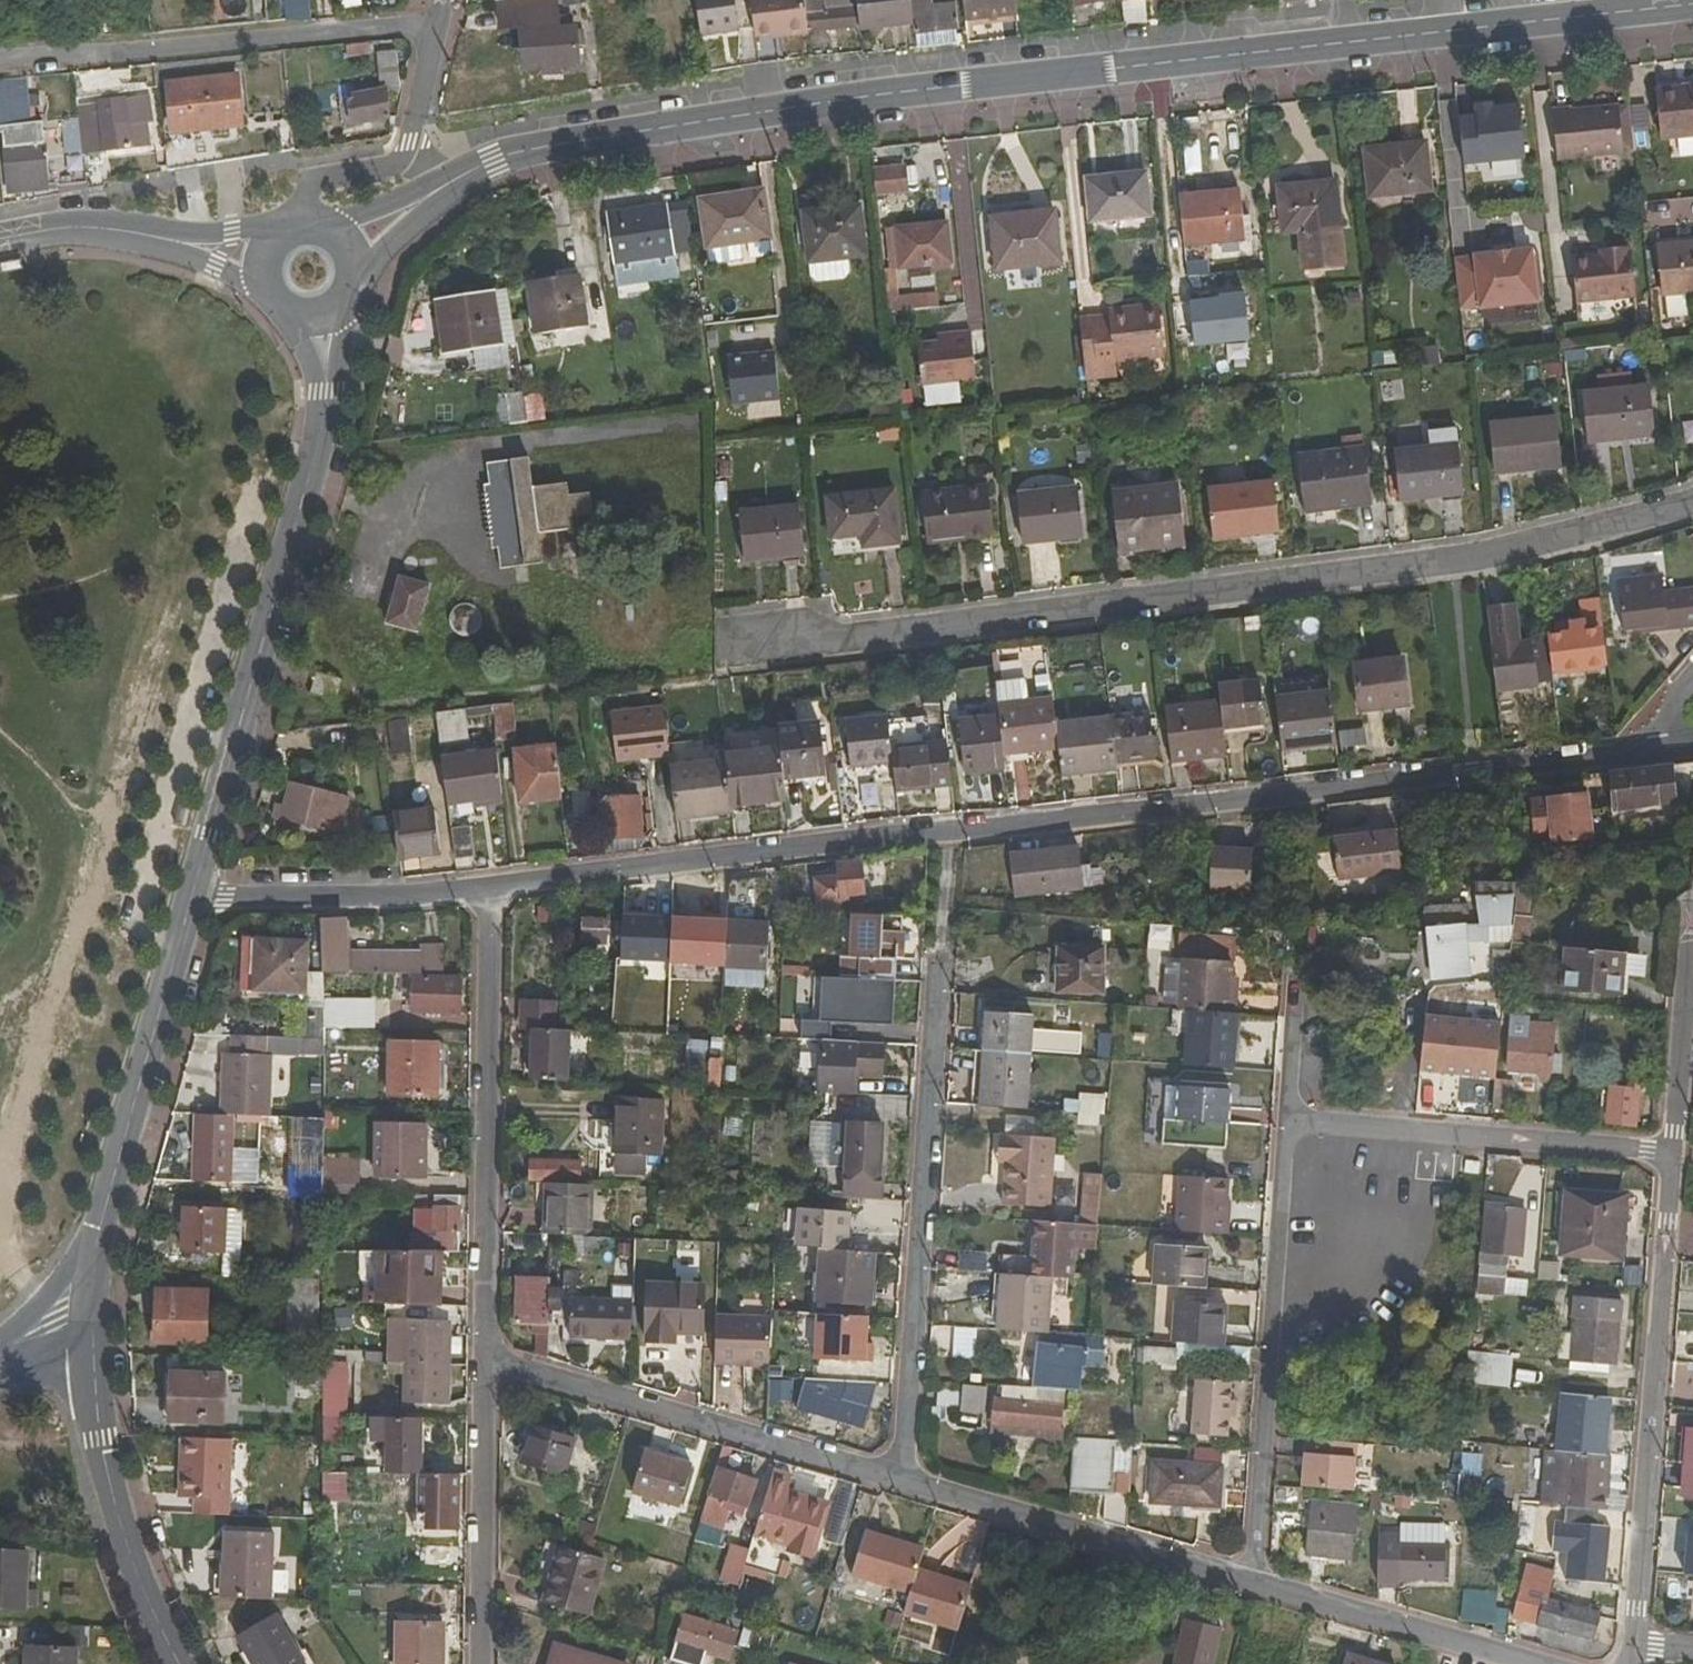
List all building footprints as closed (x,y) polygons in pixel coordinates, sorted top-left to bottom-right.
[(284,18),(304,16),(302,0),(283,0),(284,18)] [(498,20),(518,18),(524,71),(538,70),(539,76),(560,75),(559,68),(578,67),(576,47),(583,46),(581,30),(575,30),(575,24),(559,25),(556,0),(496,0),(498,20)] [(697,39),(751,33),(747,0),(693,0),(697,39)] [(751,36),(767,34),(804,30),(801,0),(747,0),(751,33),(751,36)] [(804,34),(851,28),(848,6),(823,9),(821,0),(801,0),(804,30),(804,34)] [(858,33),(909,26),(906,0),(854,0),(858,33)] [(910,35),(954,30),(952,3),(929,6),(928,0),(906,0),(909,26),(910,35)] [(962,21),(1015,15),(1014,0),(959,0),(962,21)] [(1127,24),(1152,21),(1150,0),(1124,0),(1127,24)] [(1199,0),(1181,0),(1182,12),(1200,9),(1199,0)] [(767,43),(805,39),(804,34),(804,30),(767,34),(767,43)] [(349,127),(389,119),(384,87),(394,84),(392,52),(375,53),(377,87),(344,95),(349,127)] [(235,74),(163,83),(168,133),(241,126),(235,74)] [(82,184),(81,165),(80,155),(45,160),(41,123),(39,107),(50,106),(49,95),(38,96),(36,75),(0,79),(0,144),(5,195),(82,184)] [(1692,136),(1692,86),(1656,89),(1662,139),(1692,136)] [(156,97),(75,106),(80,153),(147,145),(145,121),(158,120),(156,97)] [(1463,165),(1524,158),(1519,105),(1491,108),(1491,102),(1475,104),(1476,116),(1458,118),(1463,165)] [(1617,104),(1622,151),(1634,150),(1628,103),(1617,104)] [(1566,109),(1566,106),(1550,108),(1556,159),(1622,151),(1617,104),(1566,109)] [(1369,198),(1431,192),(1426,142),(1364,148),(1369,198)] [(82,184),(83,189),(102,186),(99,162),(81,165),(82,184)] [(905,192),(902,167),(872,170),(874,195),(905,192)] [(1090,222),(1151,216),(1146,173),(1086,179),(1090,222)] [(1282,234),(1297,232),(1302,270),(1344,266),(1335,181),(1277,186),(1282,234)] [(1183,247),(1245,241),(1240,189),(1179,196),(1183,247)] [(706,247),(770,238),(763,190),(699,199),(706,247)] [(694,251),(686,202),(606,215),(614,264),(694,251)] [(807,264),(865,258),(860,206),(802,213),(807,264)] [(996,271),(1061,263),(1055,210),(991,217),(996,271)] [(899,268),(951,264),(948,223),(895,227),(899,268)] [(1692,292),(1692,242),(1659,245),(1664,295),(1692,292)] [(1577,302),(1636,296),(1631,252),(1629,252),(1628,245),(1609,247),(1610,254),(1600,255),(1572,257),(1577,302)] [(1532,248),(1475,255),(1475,257),(1454,259),(1460,309),(1480,307),(1480,309),(1538,302),(1532,248)] [(939,310),(938,292),(896,294),(895,269),(885,269),(887,312),(939,310)] [(535,335),(587,327),(580,274),(527,283),(535,335)] [(444,355),(502,346),(493,291),(436,300),(444,355)] [(1079,320),(1085,380),(1115,377),(1114,365),(1163,359),(1157,311),(1140,313),(1139,308),(1108,311),(1108,317),(1079,320)] [(917,344),(921,384),(975,378),(970,331),(953,333),(954,340),(917,344)] [(1438,343),(1415,348),(1419,365),(1441,359),(1438,343)] [(1394,347),(1373,349),(1373,365),(1395,364),(1394,347)] [(771,350),(724,355),(728,404),(776,400),(771,350)] [(1608,442),(1655,437),(1650,386),(1583,393),(1590,453),(1609,450),(1608,442)] [(497,422),(525,421),(525,393),(496,393),(497,422)] [(1495,475),(1562,467),(1556,418),(1489,426),(1495,475)] [(1399,501),(1463,494),(1457,429),(1428,432),(1430,447),(1393,451),(1399,501)] [(1303,512),(1370,506),(1366,448),(1297,454),(1303,512)] [(492,549),(496,549),(500,569),(542,564),(539,533),(574,528),(572,516),(593,513),(590,493),(569,496),(568,482),(532,487),(528,458),(485,464),(488,484),(483,485),(492,549)] [(1212,538),(1279,531),(1274,483),(1207,489),(1212,538)] [(1118,553),(1185,545),(1179,485),(1112,493),(1118,553)] [(926,541),(993,536),(988,487),(922,493),(926,541)] [(1021,544),(1083,537),(1078,488),(1016,494),(1021,544)] [(833,551),(900,544),(895,490),(827,497),(833,551)] [(742,561),(805,555),(799,506),(738,511),(742,561)] [(385,624),(417,632),(430,584),(398,576),(385,624)] [(1680,589),(1663,591),(1661,576),(1617,581),(1622,630),(1644,627),(1645,634),(1685,630),(1680,589)] [(1517,602),(1489,605),(1494,644),(1491,644),(1497,694),(1538,688),(1535,661),(1551,659),(1548,638),(1522,641),(1517,602)] [(474,632),(479,626),(480,622),(480,618),(478,611),(472,606),(467,605),(459,606),(456,608),(451,614),(450,617),(451,625),(452,628),(455,631),(461,635),(468,635),(471,634),(474,632)] [(1607,663),(1603,629),(1548,635),(1548,638),(1551,659),(1552,670),(1607,663)] [(990,650),(991,660),(998,659),(997,649),(990,650)] [(1001,679),(998,659),(991,660),(993,680),(1001,679)] [(1361,713),(1409,707),(1404,660),(1355,665),(1361,713)] [(313,691),(335,697),(339,680),(317,674),(313,691)] [(1051,699),(1026,702),(1022,677),(1001,679),(993,680),(998,716),(1003,756),(1057,749),(1054,726),(1051,699)] [(1223,729),(1242,727),(1243,725),(1265,722),(1260,683),(1218,687),(1220,701),(1223,729)] [(1337,745),(1330,691),(1274,698),(1280,751),(1337,745)] [(1163,708),(1170,764),(1227,757),(1223,729),(1220,701),(1163,708)] [(496,741),(515,738),(512,704),(491,706),(496,741)] [(440,746),(468,742),(464,709),(436,712),(440,746)] [(609,719),(615,767),(667,761),(661,713),(609,719)] [(1109,719),(1114,765),(1157,759),(1151,713),(1109,718),(1109,719)] [(885,716),(846,720),(852,767),(890,763),(889,748),(885,716)] [(958,721),(965,773),(1004,769),(1003,756),(998,716),(958,721)] [(1057,749),(1060,777),(1115,770),(1114,765),(1109,719),(1054,726),(1057,749)] [(781,780),(826,775),(821,722),(775,727),(777,747),(781,780)] [(1339,729),(1340,748),(1365,746),(1364,727),(1339,729)] [(890,763),(894,792),(950,785),(945,742),(889,748),(890,763)] [(554,746),(515,751),(518,784),(533,782),(535,802),(560,799),(554,746)] [(781,780),(777,747),(723,753),(723,761),(729,808),(784,801),(781,780)] [(503,797),(497,751),(442,758),(447,804),(503,797)] [(729,808),(723,761),(668,767),(674,820),(730,814),(729,808)] [(1677,803),(1674,781),(1692,779),(1692,761),(1691,762),(1607,771),(1612,811),(1677,803)] [(349,796),(291,782),(283,805),(275,803),(271,816),(339,834),(349,796)] [(518,784),(521,803),(535,802),(533,782),(518,784)] [(1588,807),(1586,792),(1546,795),(1551,843),(1587,840),(1584,808),(1588,807)] [(638,797),(589,800),(590,823),(602,822),(603,839),(640,837),(638,797)] [(398,860),(440,855),(435,809),(392,813),(394,831),(398,860)] [(475,857),(471,826),(451,828),(455,859),(475,857)] [(1338,880),(1402,872),(1396,828),(1334,836),(1338,880)] [(1015,897),(1084,888),(1079,847),(1010,855),(1015,897)] [(1208,890),(1249,893),(1252,850),(1212,847),(1208,890)] [(817,904),(865,898),(861,861),(837,864),(839,876),(815,879),(817,904)] [(749,921),(750,878),(728,880),(724,987),(764,988),(766,923),(749,921)] [(1513,883),(1475,882),(1477,923),(1429,928),(1435,982),(1470,978),(1467,944),(1491,942),(1490,931),(1509,929),(1513,887),(1513,883)] [(582,942),(609,944),(609,907),(584,905),(582,942)] [(908,915),(855,913),(853,955),(842,954),(841,978),(858,978),(901,980),(903,944),(907,944),(908,915)] [(347,952),(346,919),(321,920),(323,972),(421,973),(420,954),(347,952)] [(1631,950),(1662,953),(1664,924),(1635,920),(1631,950)] [(1150,924),(1149,948),(1170,949),(1171,925),(1150,924)] [(253,960),(258,960),(256,991),(306,994),(309,943),(254,940),(253,960)] [(1059,992),(1103,992),(1104,949),(1059,948),(1059,992)] [(1561,991),(1622,997),(1626,953),(1565,948),(1561,991)] [(1189,1010),(1237,1013),(1238,991),(1231,991),(1233,963),(1184,959),(1179,1009),(1189,1010)] [(413,1011),(459,1013),(461,979),(415,976),(413,1011)] [(858,990),(886,993),(888,1016),(904,1017),(904,1007),(916,1008),(914,981),(901,980),(858,978),(858,990)] [(379,998),(378,1026),(389,1026),(390,999),(379,998)] [(521,1028),(533,1029),(530,1080),(567,1082),(570,1030),(555,1030),(556,1000),(522,998),(521,1028)] [(373,1028),(373,1000),(325,999),(324,1008),(325,1028),(373,1028)] [(324,1008),(304,1007),(304,1037),(325,1037),(325,1028),(324,1008)] [(1185,1065),(1233,1068),(1237,1013),(1189,1010),(1185,1065)] [(984,1050),(1031,1053),(1034,1016),(987,1011),(984,1050)] [(1557,1026),(1529,1023),(1529,1016),(1512,1014),(1508,1069),(1560,1074),(1562,1055),(1554,1054),(1557,1026)] [(263,1117),(269,1117),(272,1055),(265,1055),(266,1036),(230,1035),(230,1054),(223,1054),(221,1116),(234,1116),(263,1117)] [(304,1037),(300,1037),(300,1055),(325,1057),(325,1037),(304,1037)] [(718,1086),(719,1060),(709,1059),(710,1040),(688,1039),(687,1084),(718,1086)] [(860,1078),(885,1078),(887,1045),(824,1042),(822,1094),(860,1096),(860,1078)] [(390,1096),(438,1097),(438,1044),(391,1043),(390,1096)] [(980,1105),(1027,1109),(1031,1053),(984,1050),(980,1105)] [(950,1077),(973,1077),(973,1055),(951,1054),(950,1077)] [(1513,1112),(1516,1080),(1495,1079),(1492,1111),(1513,1112)] [(1162,1145),(1226,1151),(1231,1091),(1166,1086),(1162,1145)] [(1608,1115),(1636,1118),(1639,1093),(1611,1090),(1608,1115)] [(1078,1125),(1104,1126),(1105,1095),(1079,1094),(1078,1125)] [(614,1153),(660,1156),(663,1100),(616,1097),(614,1153)] [(194,1180),(232,1181),(234,1116),(221,1116),(196,1115),(194,1180)] [(325,1118),(297,1117),(297,1129),(303,1130),(303,1182),(297,1182),(297,1199),(300,1199),(325,1200),(325,1194),(325,1118)] [(828,1166),(843,1167),(843,1197),(880,1199),(883,1128),(830,1124),(828,1166)] [(427,1185),(427,1164),(428,1126),(378,1125),(377,1163),(404,1164),(403,1185),(427,1185)] [(1010,1162),(1053,1165),(1055,1138),(1000,1134),(999,1153),(1006,1154),(1005,1162),(1010,1162)] [(998,1161),(1005,1162),(1006,1154),(999,1153),(998,1161)] [(529,1179),(579,1182),(581,1161),(530,1159),(529,1179)] [(1053,1165),(1010,1162),(1008,1203),(1050,1206),(1053,1165)] [(1497,1180),(1518,1182),(1519,1171),(1498,1169),(1497,1180)] [(1463,1185),(1479,1186),(1480,1174),(1465,1172),(1463,1185)] [(1085,1173),(1082,1209),(1101,1211),(1103,1175),(1085,1173)] [(1176,1231),(1228,1234),(1229,1216),(1227,1216),(1229,1179),(1179,1175),(1176,1231)] [(593,1185),(546,1183),(544,1235),(550,1235),(590,1237),(593,1185)] [(1560,1254),(1623,1260),(1628,1197),(1565,1192),(1564,1203),(1556,1202),(1554,1227),(1563,1228),(1560,1254)] [(415,1234),(411,1234),(411,1250),(413,1250),(441,1251),(461,1251),(461,1196),(435,1195),(434,1208),(415,1208),(415,1234)] [(300,1199),(299,1238),(324,1239),(325,1200),(300,1199)] [(1500,1266),(1505,1208),(1483,1206),(1476,1276),(1519,1279),(1521,1268),(1500,1266)] [(182,1249),(225,1251),(227,1210),(184,1208),(182,1249)] [(821,1249),(847,1251),(849,1211),(799,1208),(796,1247),(821,1249)] [(1075,1279),(1077,1246),(1099,1247),(1100,1225),(1036,1221),(1034,1256),(1002,1254),(1001,1273),(1052,1277),(1075,1279)] [(1154,1284),(1206,1288),(1209,1249),(1156,1245),(1154,1284)] [(869,1272),(874,1272),(876,1253),(847,1251),(821,1249),(816,1300),(866,1305),(869,1272)] [(386,1250),(385,1306),(434,1307),(434,1281),(440,1281),(441,1251),(413,1250),(386,1250)] [(1040,1332),(1048,1333),(1052,1277),(1001,1273),(997,1329),(1040,1332)] [(517,1275),(516,1324),(548,1326),(549,1277),(517,1275)] [(320,1280),(288,1278),(287,1293),(275,1293),(274,1319),(278,1319),(277,1335),(319,1337),(320,1280)] [(647,1341),(676,1342),(676,1333),(703,1334),(705,1287),(648,1285),(647,1341)] [(156,1342),(206,1343),(208,1291),(157,1290),(156,1342)] [(1611,1366),(1618,1366),(1622,1301),(1576,1297),(1571,1371),(1609,1374),(1611,1366)] [(633,1341),(634,1301),(571,1300),(570,1338),(633,1341)] [(1173,1342),(1225,1345),(1227,1306),(1176,1301),(1173,1342)] [(816,1361),(874,1364),(874,1346),(868,1345),(869,1318),(818,1315),(816,1361)] [(716,1317),(715,1362),(770,1365),(772,1319),(716,1317)] [(405,1403),(446,1404),(448,1320),(407,1320),(405,1403)] [(954,1327),(953,1355),(976,1356),(977,1328),(954,1327)] [(1081,1367),(1103,1367),(1104,1337),(1092,1336),(1048,1333),(1040,1332),(1036,1388),(1064,1390),(1075,1391),(1079,1391),(1081,1367)] [(1164,1362),(1177,1363),(1178,1348),(1138,1345),(1138,1356),(1164,1358),(1164,1362)] [(388,1373),(403,1375),(405,1348),(391,1347),(388,1373)] [(1473,1383),(1509,1388),(1513,1356),(1477,1352),(1473,1383)] [(343,1398),(343,1361),(324,1361),(324,1416),(347,1417),(347,1398),(343,1398)] [(181,1419),(229,1421),(231,1373),(183,1371),(181,1419)] [(715,1411),(745,1410),(743,1373),(714,1374),(715,1411)] [(1228,1438),(1232,1381),(1196,1378),(1191,1435),(1228,1438)] [(767,1401),(792,1401),(792,1379),(767,1380),(767,1401)] [(796,1409),(866,1429),(878,1384),(805,1379),(796,1409)] [(988,1385),(963,1383),(962,1411),(986,1413),(988,1385)] [(1001,1398),(995,1398),(993,1434),(1060,1439),(1064,1390),(1036,1388),(1002,1386),(1001,1398)] [(1569,1451),(1607,1454),(1611,1398),(1562,1394),(1557,1450),(1569,1451)] [(424,1418),(373,1417),(373,1440),(388,1440),(387,1472),(418,1473),(422,1473),(424,1418)] [(523,1464),(566,1475),(577,1437),(534,1425),(523,1464)] [(1683,1497),(1692,1498),(1692,1429),(1688,1429),(1687,1435),(1681,1435),(1679,1463),(1685,1464),(1683,1497)] [(1103,1493),(1102,1522),(1129,1530),(1133,1445),(1133,1441),(1072,1437),(1069,1490),(1103,1493)] [(182,1438),(181,1461),(183,1461),(181,1497),(196,1498),(195,1515),(229,1516),(232,1440),(182,1438)] [(1358,1444),(1307,1440),(1303,1488),(1354,1491),(1358,1444)] [(633,1492),(682,1506),(694,1465),(646,1451),(633,1492)] [(1607,1454),(1569,1451),(1566,1490),(1560,1490),(1559,1507),(1605,1510),(1610,1454),(1607,1454)] [(1151,1502),(1220,1507),(1222,1467),(1154,1461),(1151,1502)] [(709,1495),(701,1523),(725,1530),(732,1510),(746,1515),(758,1480),(721,1468),(712,1496),(709,1495)] [(774,1539),(812,1551),(827,1502),(788,1491),(792,1477),(773,1471),(755,1534),(774,1539)] [(422,1473),(418,1473),(417,1529),(459,1530),(461,1473),(422,1473)] [(1306,1554),(1353,1559),(1359,1510),(1311,1504),(1306,1554)] [(867,1531),(853,1575),(912,1593),(919,1569),(925,1548),(867,1531)] [(223,1598),(272,1600),(275,1533),(226,1532),(223,1598)] [(810,1558),(812,1551),(774,1539),(772,1547),(810,1558)] [(1374,1582),(1399,1583),(1400,1578),(1444,1580),(1445,1544),(1376,1542),(1374,1582)] [(544,1601),(590,1615),(606,1559),(560,1545),(544,1601)] [(740,1583),(750,1551),(731,1545),(721,1578),(740,1583)] [(26,1607),(28,1552),(0,1551),(0,1606),(26,1607)] [(912,1593),(905,1614),(959,1629),(972,1585),(919,1569),(912,1593)] [(1515,1617),(1593,1639),(1600,1614),(1546,1598),(1547,1592),(1524,1586),(1515,1617)] [(1501,1626),(1504,1593),(1464,1589),(1461,1622),(1501,1626)] [(253,1663),(304,1663),(270,1610),(234,1633),(253,1663)] [(679,1643),(730,1659),(739,1631),(686,1615),(679,1643)] [(1224,1624),(1185,1615),(1174,1663),(1215,1663),(1224,1624)] [(445,1625),(398,1624),(399,1663),(444,1663),(445,1625)] [(70,1643),(88,1646),(90,1627),(73,1625),(70,1643)] [(53,1645),(53,1629),(2,1626),(0,1653),(24,1654),(24,1643),(53,1645)] [(747,1644),(771,1653),(777,1636),(753,1627),(747,1644)] [(556,1646),(551,1663),(619,1663),(556,1646)] [(78,1649),(27,1647),(27,1663),(78,1663),(78,1649)] [(671,1655),(663,1652),(663,1653),(659,1663),(668,1663),(671,1655)] [(1349,1654),(1346,1663),(1385,1663),(1349,1654)]
